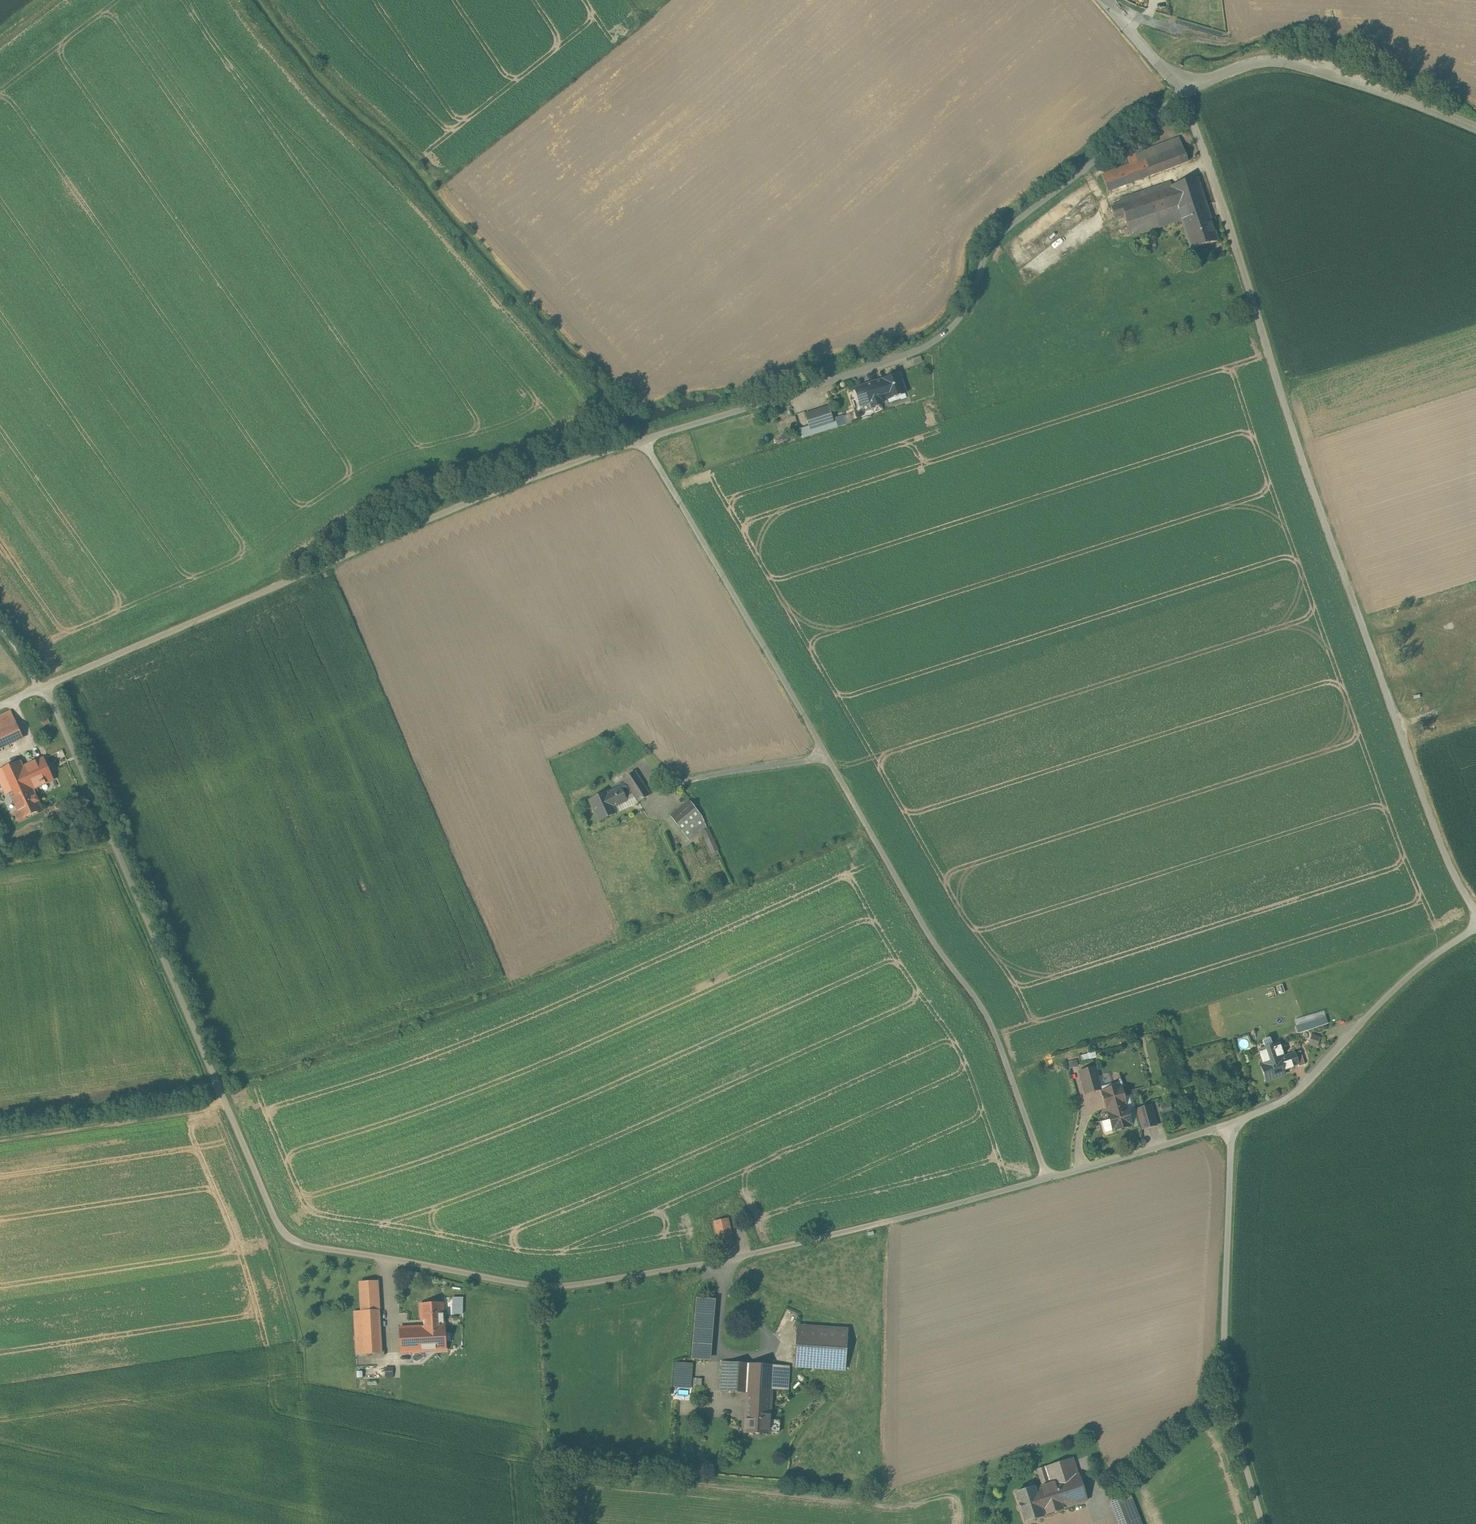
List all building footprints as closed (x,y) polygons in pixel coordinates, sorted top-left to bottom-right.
[(1156,12),(1155,17),(1170,21),(1171,15),(1156,12)] [(1102,175),(1108,191),(1189,161),(1180,137),(1129,157),(1132,164),(1102,175)] [(1182,220),(1184,227),(1211,219),(1197,175),(1171,184),(1170,182),(1121,198),(1122,200),(1111,204),(1116,218),(1124,215),(1131,237),(1182,220)] [(1218,241),(1211,219),(1184,227),(1192,249),(1218,241)] [(882,380),(886,394),(888,400),(905,394),(899,375),(882,380)] [(886,394),(882,380),(855,389),(860,406),(870,403),(872,407),(882,404),(879,396),(886,394)] [(828,407),(805,414),(810,430),(833,422),(828,407)] [(0,716),(0,748),(22,738),(10,711),(0,716)] [(20,762),(4,769),(11,784),(3,788),(6,794),(9,792),(14,802),(25,797),(23,793),(33,789),(28,779),(37,775),(43,789),(64,779),(53,755),(23,768),(20,762)] [(656,791),(640,768),(623,780),(638,802),(656,791)] [(0,771),(0,781),(3,788),(11,784),(4,769),(0,771)] [(629,795),(624,783),(619,785),(620,787),(625,797),(629,795)] [(620,787),(607,793),(607,792),(589,801),(599,821),(616,813),(614,808),(627,802),(625,797),(620,787)] [(33,789),(23,793),(25,797),(14,802),(18,811),(14,812),(18,821),(42,810),(33,789)] [(689,800),(670,816),(682,831),(701,815),(689,800)] [(701,815),(682,831),(688,839),(706,825),(701,815)] [(702,830),(712,853),(719,849),(709,827),(702,830)] [(1296,1026),(1314,1020),(1312,1014),(1294,1020),(1296,1026)] [(1314,1020),(1296,1026),(1299,1033),(1327,1024),(1325,1017),(1314,1020)] [(1320,1038),(1313,1035),(1310,1044),(1317,1046),(1320,1038)] [(1282,1069),(1293,1065),(1289,1055),(1278,1059),(1273,1045),(1263,1049),(1268,1064),(1262,1066),(1266,1080),(1284,1074),(1282,1069)] [(1257,1051),(1262,1066),(1268,1064),(1263,1049),(1257,1051)] [(1293,1065),(1298,1064),(1296,1055),(1295,1053),(1289,1055),(1293,1065)] [(1301,1054),(1296,1055),(1298,1064),(1299,1066),(1304,1064),(1301,1054)] [(1101,1089),(1101,1087),(1095,1067),(1080,1071),(1086,1093),(1101,1089)] [(1101,1087),(1101,1089),(1113,1131),(1132,1126),(1123,1095),(1125,1095),(1121,1081),(1101,1087)] [(1151,1105),(1137,1109),(1142,1129),(1156,1125),(1151,1105)] [(728,1219),(714,1222),(719,1245),(733,1242),(728,1219)] [(360,1282),(361,1311),(379,1310),(378,1281),(360,1282)] [(695,1329),(710,1330),(713,1299),(697,1298),(695,1329)] [(422,1326),(443,1325),(442,1304),(421,1305),(422,1326)] [(382,1353),(379,1310),(361,1311),(354,1312),(357,1354),(382,1353)] [(422,1326),(399,1328),(401,1353),(445,1350),(444,1325),(443,1325),(422,1326)] [(848,1328),(797,1325),(795,1366),(845,1370),(848,1328)] [(710,1330),(695,1329),(692,1359),(707,1360),(710,1330)] [(692,1363),(676,1362),(674,1387),(690,1388),(692,1363)] [(721,1390),(747,1392),(748,1364),(722,1362),(721,1390)] [(770,1420),(772,1390),(773,1365),(748,1364),(747,1392),(744,1433),(769,1434),(769,1432),(770,1420)] [(789,1366),(773,1365),(772,1390),(788,1390),(789,1366)] [(779,1420),(770,1420),(769,1432),(779,1432),(779,1420)] [(1068,1443),(1032,1455),(1038,1471),(1046,1469),(1064,1463),(1074,1460),(1068,1443)] [(1064,1463),(1046,1469),(1050,1483),(1058,1510),(1065,1507),(1086,1500),(1074,1460),(1064,1463)] [(1037,1487),(1035,1488),(1034,1486),(1016,1492),(1025,1522),(1043,1516),(1043,1515),(1058,1510),(1050,1483),(1037,1487)] [(1110,1502),(1115,1514),(1128,1509),(1123,1497),(1110,1502)] [(1128,1509),(1115,1514),(1119,1523),(1134,1523),(1128,1509)]
